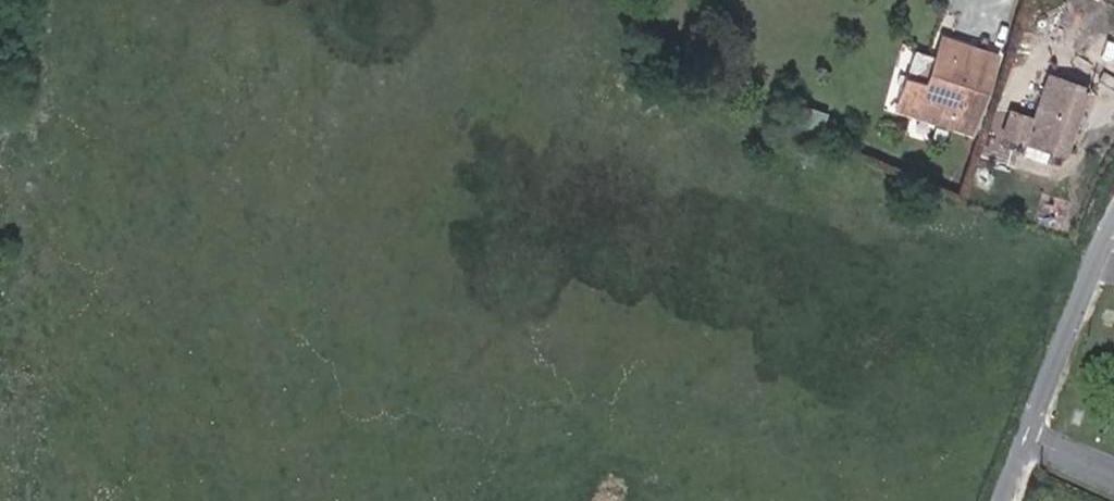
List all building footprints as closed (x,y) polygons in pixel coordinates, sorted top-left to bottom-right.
[(970,133),(989,72),(955,61),(960,44),(941,38),(926,86),(905,79),(896,110),(970,133)] [(989,72),(995,55),(960,44),(955,61),(989,72)] [(1064,155),(1087,89),(1047,76),(1032,120),(1011,112),(1003,135),(1025,142),(1021,154),(1044,163),(1048,150),(1064,155)]
